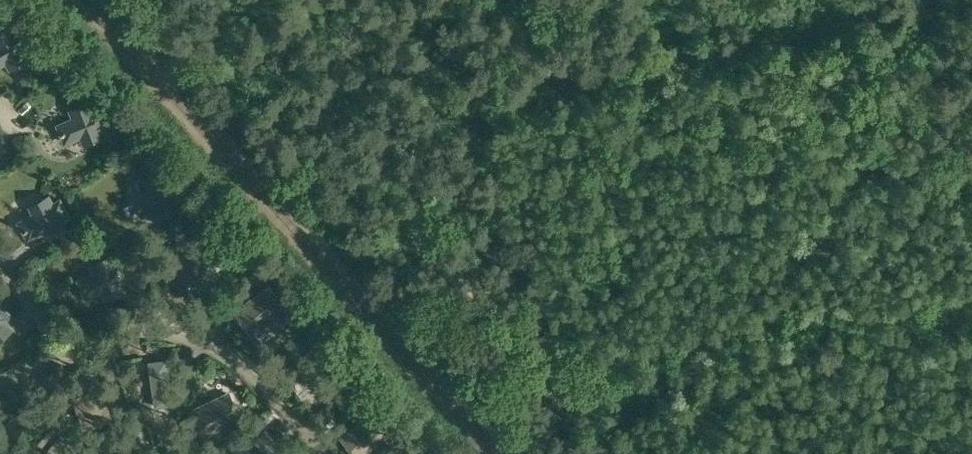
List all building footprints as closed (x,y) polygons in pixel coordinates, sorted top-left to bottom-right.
[(23,27),(15,31),(11,24),(0,30),(0,66),(6,63),(9,69),(31,58),(27,50),(33,46),(23,27)] [(110,125),(102,104),(94,107),(91,100),(68,109),(71,117),(56,123),(64,144),(80,138),(83,145),(106,136),(103,128),(110,125)] [(187,196),(178,175),(170,179),(167,172),(144,182),(148,190),(133,197),(142,218),(157,211),(161,218),(184,207),(180,199),(187,196)] [(72,217),(61,196),(53,200),(50,194),(28,206),(32,214),(17,222),(27,241),(43,233),(46,240),(68,228),(65,221),(72,217)] [(131,279),(122,259),(115,262),(112,254),(89,264),(92,272),(76,279),(85,299),(101,292),(104,299),(127,290),(123,282),(131,279)] [(271,284),(236,312),(253,334),(288,307),(271,284)] [(0,301),(0,342),(15,328),(8,322),(14,316),(0,301)] [(301,396),(332,370),(314,348),(283,373),(301,396)] [(169,358),(150,361),(155,407),(175,405),(169,358)] [(192,400),(192,387),(180,386),(179,400),(192,400)] [(84,431),(111,420),(99,390),(72,401),(84,431)] [(203,439),(240,421),(227,394),(191,411),(203,439)] [(390,432),(372,410),(340,438),(353,453),(365,453),(390,432)] [(255,440),(267,453),(288,453),(266,430),(255,440)] [(45,451),(49,453),(61,453),(72,440),(61,431),(61,432),(46,450),(45,451)]
